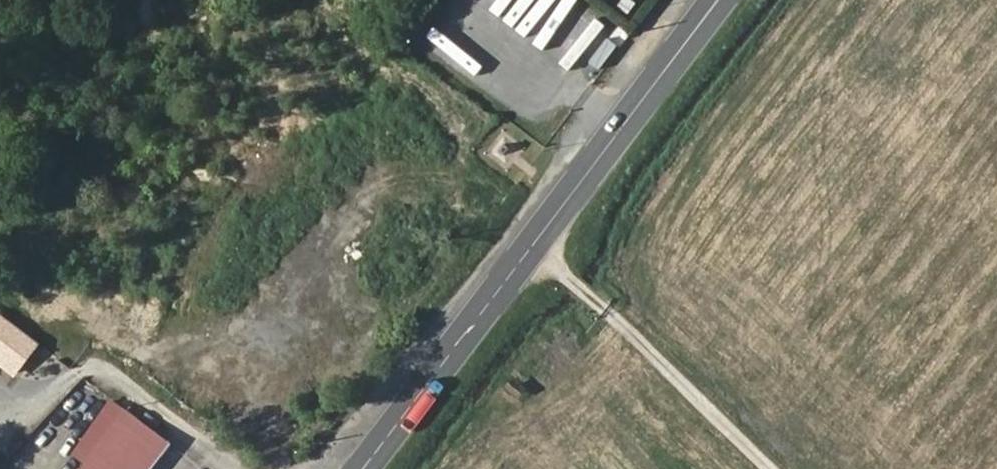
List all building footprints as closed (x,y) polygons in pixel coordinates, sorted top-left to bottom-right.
[(30,338),(0,315),(0,350),(13,361),(31,339),(30,338)] [(173,443),(127,409),(84,468),(155,468),(173,443)]
